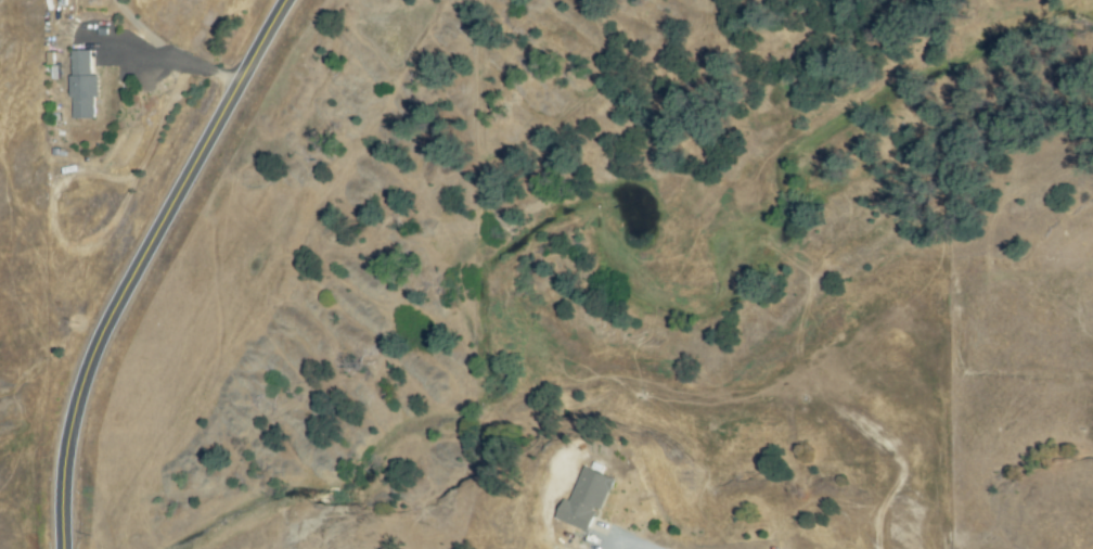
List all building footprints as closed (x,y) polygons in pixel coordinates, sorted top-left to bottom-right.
[(77,118),(73,53),(92,52),(97,117),(77,118)] [(613,483),(584,532),(561,518),(589,469),(613,483)]
